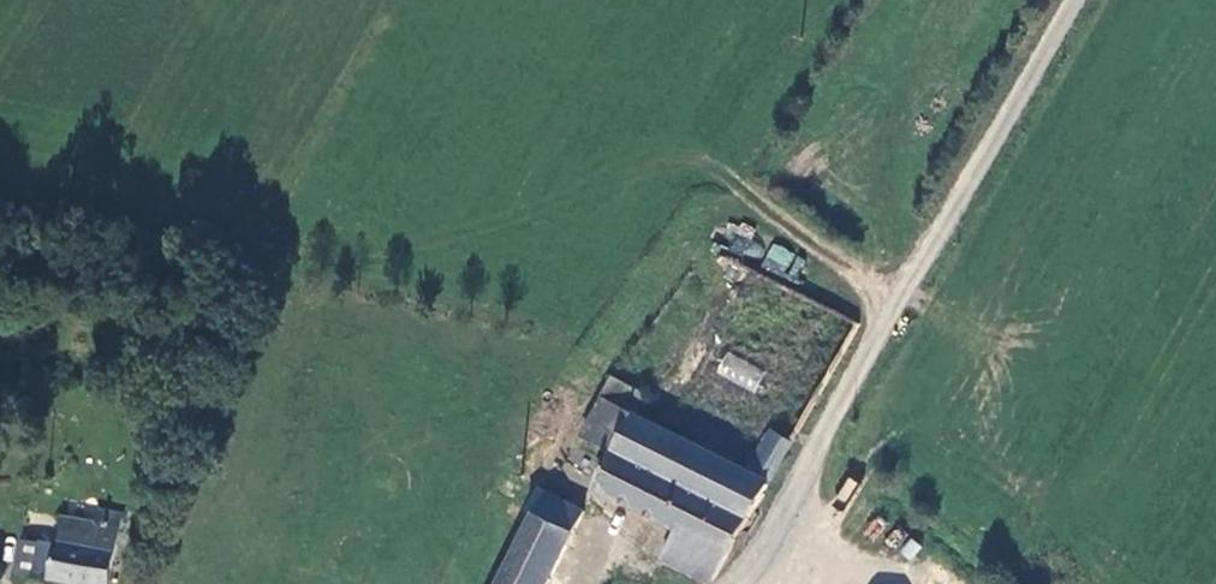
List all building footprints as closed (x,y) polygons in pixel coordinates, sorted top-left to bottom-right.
[(769,243),(762,269),(792,277),(799,252),(769,243)] [(714,372),(754,392),(765,370),(725,350),(714,372)] [(640,416),(650,397),(614,379),(605,397),(640,416)] [(717,581),(798,445),(772,432),(751,469),(640,416),(605,397),(583,437),(616,455),(598,490),(677,534),(665,561),(705,580),(717,581)] [(589,510),(541,486),(526,513),(534,518),(501,583),(553,583),(589,510)] [(123,516),(100,510),(96,523),(62,518),(58,546),(41,545),(38,575),(89,583),(111,583),(123,516)]
